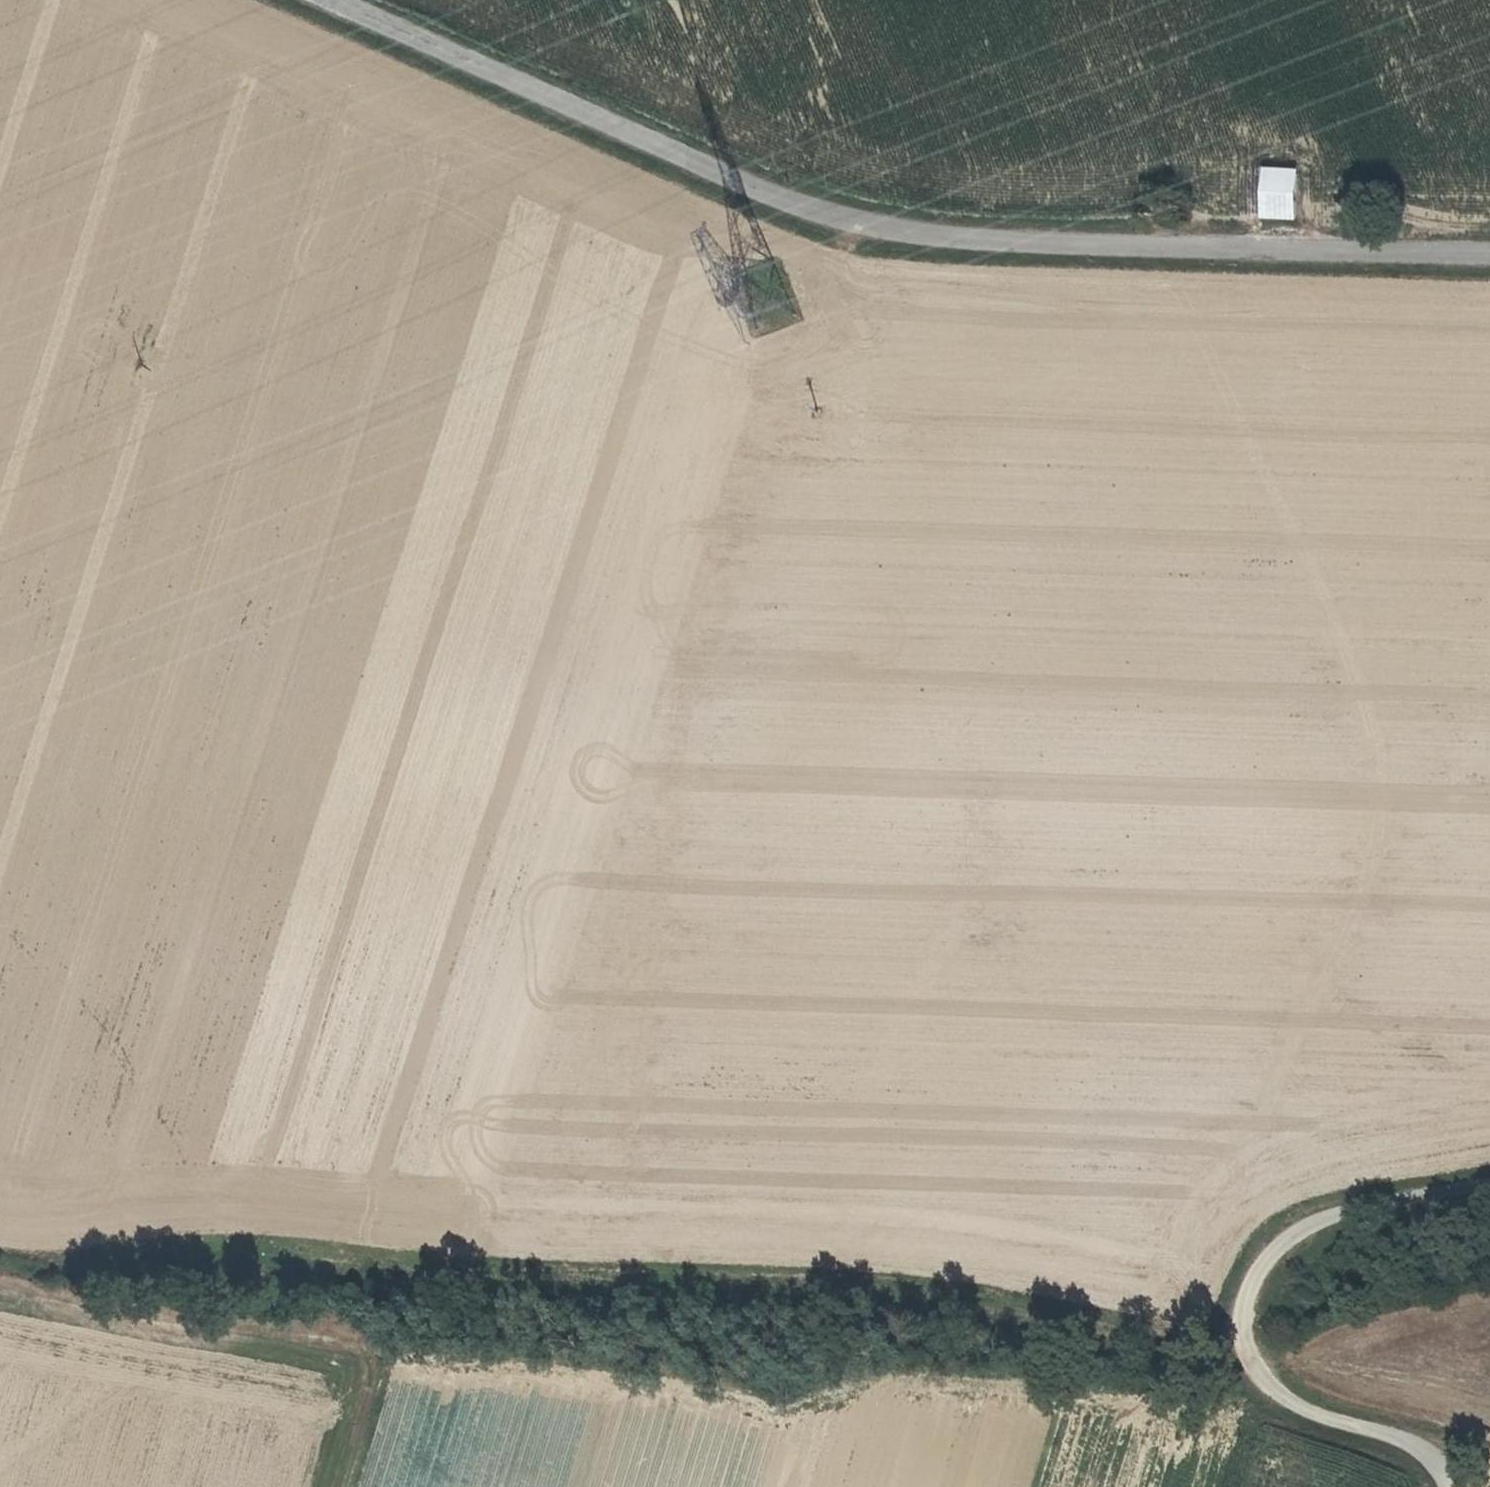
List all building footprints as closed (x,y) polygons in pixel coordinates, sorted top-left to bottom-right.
[(1278,203),(1280,158),(1251,157),(1249,202),(1278,203)]
